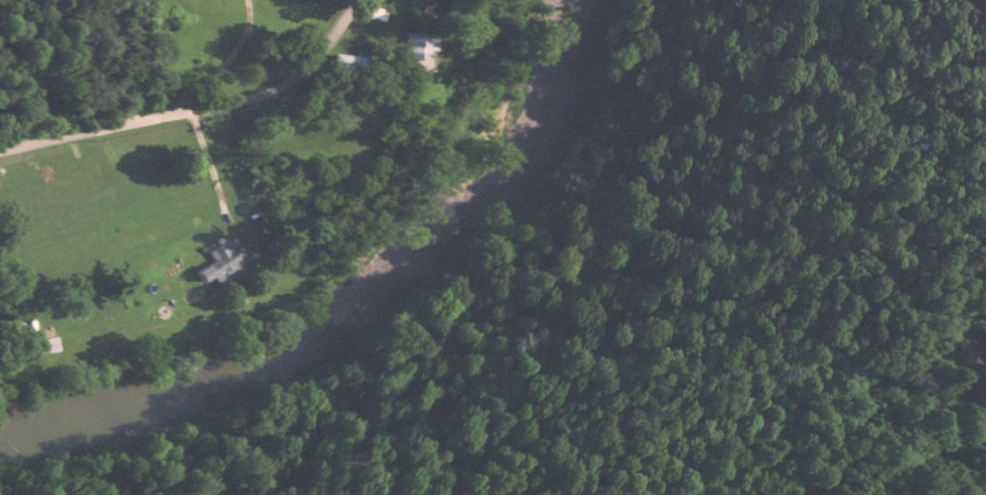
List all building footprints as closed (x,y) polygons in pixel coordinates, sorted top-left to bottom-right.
[(431,0),(410,0),(410,13),(431,13),(431,0)] [(400,32),(398,59),(420,61),(421,48),(430,49),(431,34),(400,32)] [(368,72),(368,56),(329,56),(329,72),(368,72)] [(214,285),(249,261),(235,242),(225,249),(219,240),(202,252),(207,260),(200,265),(214,285)] [(22,328),(24,354),(53,351),(51,326),(22,328)]
